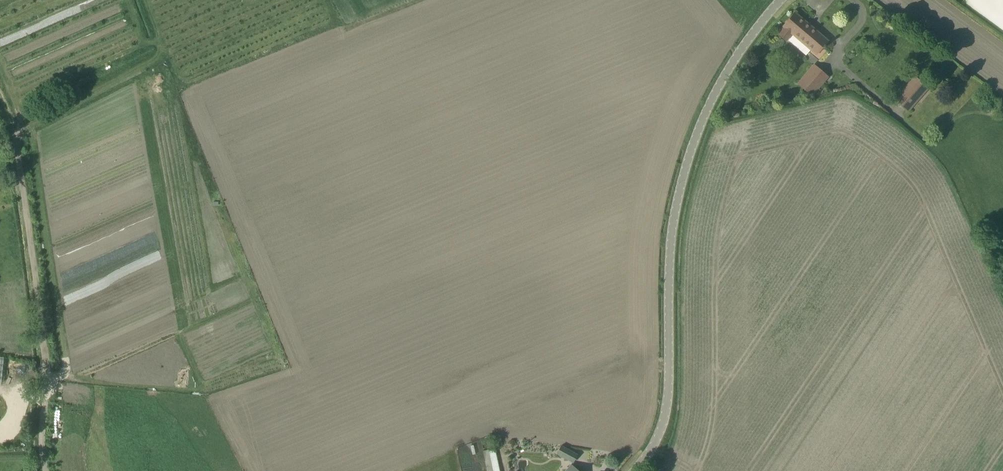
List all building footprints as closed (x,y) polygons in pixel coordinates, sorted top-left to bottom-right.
[(827,41),(794,12),(783,26),(784,27),(778,34),(786,41),(792,34),(816,54),(827,41)] [(812,95),(828,77),(814,65),(798,84),(812,95)] [(906,112),(926,88),(914,78),(893,102),(906,112)] [(562,444),(557,453),(573,462),(578,453),(562,444)] [(495,448),(482,451),(487,470),(500,470),(495,448)]
